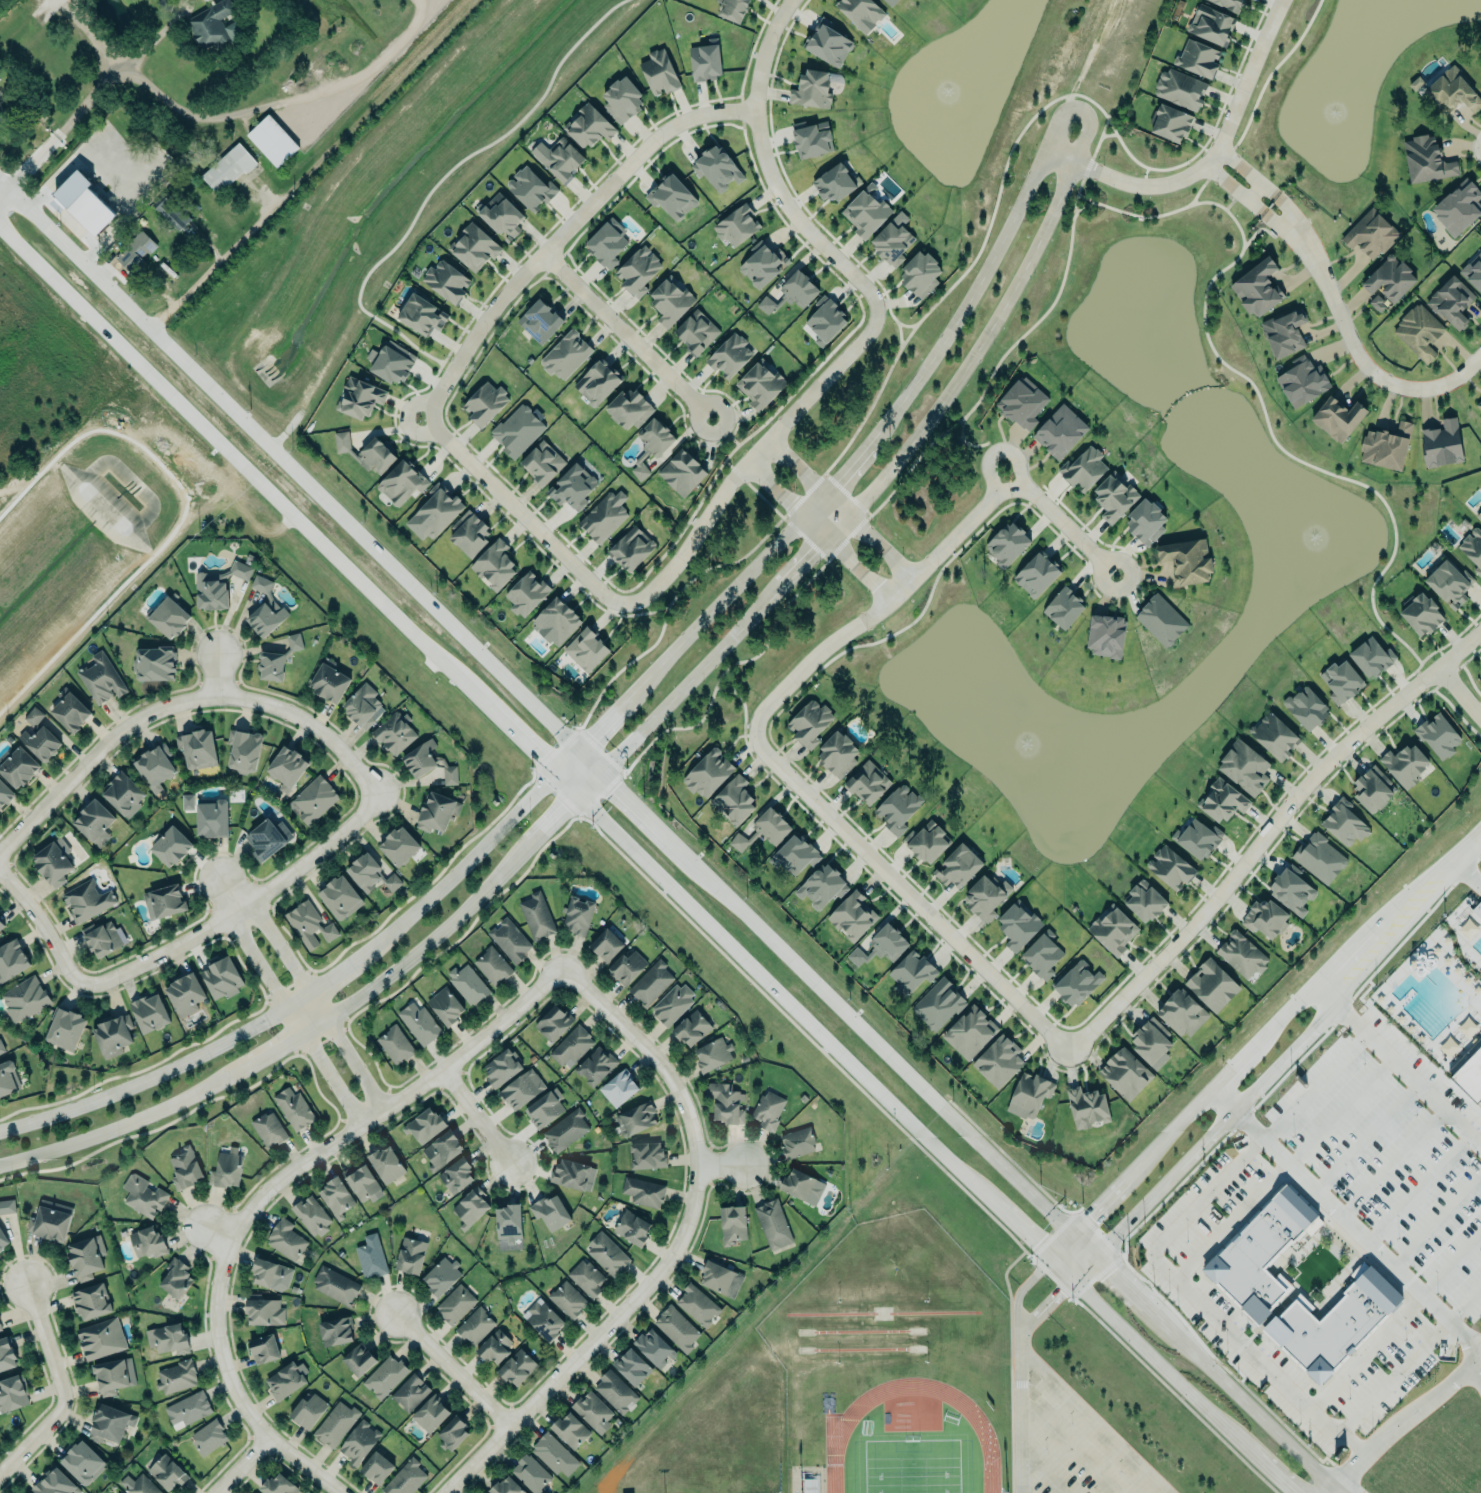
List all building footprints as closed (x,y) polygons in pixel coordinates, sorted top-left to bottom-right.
[(183,19),(218,0),(230,0),(235,10),(219,19),(230,40),(220,46),(216,39),(199,48),(183,19)] [(749,0),(715,0),(715,1),(721,4),(717,15),(740,24),(749,0)] [(872,0),(838,0),(833,5),(866,35),(886,13),(872,0)] [(1237,14),(1244,0),(1207,0),(1237,14)] [(1237,19),(1201,2),(1192,22),(1190,23),(1188,28),(1189,31),(1226,47),(1232,35),(1229,34),(1230,30),(1232,31),(1237,19)] [(840,68),(853,41),(830,29),(833,22),(820,16),(803,49),(840,68)] [(1189,37),(1222,51),(1218,59),(1215,57),(1213,61),(1219,63),(1213,79),(1174,63),(1177,55),(1181,56),(1189,37)] [(689,47),(693,81),(722,78),(718,44),(689,47)] [(657,48),(658,50),(664,48),(682,85),(667,92),(664,87),(661,88),(662,91),(654,95),(639,63),(650,57),(648,53),(657,48)] [(1480,106),(1480,100),(1452,65),(1428,85),(1446,107),(1458,97),(1472,114),(1480,106)] [(1207,83),(1164,67),(1153,95),(1198,112),(1202,100),(1201,99),(1207,83)] [(828,72),(828,79),(830,79),(828,92),(833,93),(832,102),(830,102),(829,108),(789,102),(789,96),(790,88),(797,89),(798,81),(799,81),(801,73),(805,74),(806,68),(828,72)] [(604,95),(605,94),(604,93),(611,87),(609,86),(618,78),(619,80),(626,74),(643,94),(639,97),(643,102),(640,105),(643,108),(635,114),(634,114),(626,121),(625,120),(620,124),(605,105),(609,101),(604,95)] [(1408,85),(1414,92),(1424,83),(1418,76),(1408,85)] [(617,132),(588,101),(579,109),(581,112),(564,129),(584,151),(602,135),(607,141),(617,132)] [(1158,114),(1156,113),(1160,105),(1161,106),(1162,103),(1194,116),(1190,126),(1191,127),(1188,134),(1187,136),(1184,135),(1180,143),(1151,131),(1158,114)] [(276,168),(299,147),(268,114),(246,135),(276,168)] [(834,150),(831,140),(833,139),(828,120),(792,129),(795,140),(793,140),(796,149),(800,147),(803,158),(812,156),(813,157),(818,155),(819,154),(834,150)] [(1410,183),(1459,176),(1456,159),(1441,162),(1437,134),(1403,139),(1410,183)] [(563,136),(586,159),(572,173),(575,175),(565,185),(531,151),(541,142),(552,152),(559,145),(556,142),(563,136)] [(218,195),(255,161),(238,142),(200,176),(218,195)] [(746,178),(722,145),(719,148),(716,144),(711,148),(710,146),(702,152),(703,155),(695,161),(696,163),(691,166),(700,177),(705,173),(719,192),(722,193),(727,188),(728,185),(727,183),(734,178),(738,184),(746,178)] [(814,181),(841,161),(848,170),(846,172),(857,187),(837,201),(835,198),(833,199),(831,199),(830,199),(828,196),(823,200),(817,192),(819,191),(813,183),(815,182),(814,181)] [(534,214),(558,189),(548,180),(544,183),(524,164),(513,177),(505,186),(534,214)] [(48,202),(59,212),(64,207),(95,236),(116,214),(88,188),(93,183),(78,170),(48,202)] [(652,194),(660,188),(658,186),(666,180),(665,178),(671,172),(698,200),(699,204),(693,209),(692,207),(684,214),(684,216),(679,220),(676,220),(659,203),(655,205),(653,204),(645,196),(649,192),(652,194)] [(1461,190),(1459,187),(1457,189),(1456,188),(1451,193),(1450,192),(1432,208),(1438,214),(1436,215),(1445,226),(1444,227),(1454,238),(1480,214),(1480,203),(1478,200),(1480,198),(1480,192),(1471,180),(1461,190)] [(841,211),(867,184),(875,192),(872,195),(879,203),(883,199),(894,210),(865,240),(855,231),(858,228),(841,211)] [(478,213),(499,191),(525,216),(517,224),(522,229),(509,243),(505,239),(509,235),(504,230),(500,234),(478,213)] [(179,232),(191,218),(166,196),(154,209),(179,232)] [(735,248),(763,227),(758,220),(755,222),(750,215),(754,212),(746,202),(713,227),(718,232),(716,234),(721,242),(727,238),(735,248)] [(1341,239),(1373,205),(1382,213),(1380,214),(1391,225),(1392,224),(1400,232),(1399,233),(1401,235),(1384,252),(1381,251),(1372,260),(1368,255),(1369,254),(1366,251),(1365,253),(1358,248),(1359,247),(1357,244),(1352,249),(1341,239)] [(584,244),(591,250),(589,252),(592,255),(594,254),(598,258),(597,259),(605,267),(605,266),(610,270),(619,261),(615,256),(630,241),(616,228),(620,224),(612,216),(584,244)] [(870,241),(894,217),(916,238),(901,253),(906,257),(895,268),(883,256),(882,258),(875,252),(877,250),(874,247),(875,245),(870,241)] [(452,252),(457,247),(455,245),(466,233),(462,230),(467,225),(468,226),(472,221),(503,248),(499,252),(500,253),(494,259),(488,254),(487,255),(490,257),(476,273),(452,252)] [(145,263),(142,259),(156,246),(142,231),(115,256),(132,276),(145,263)] [(638,299),(647,289),(643,285),(664,264),(642,244),(613,276),(638,299)] [(779,247),(791,261),(759,289),(746,274),(743,274),(740,270),(740,268),(739,266),(764,244),(770,249),(770,250),(773,253),(779,247)] [(896,276),(922,300),(939,282),(935,278),(943,269),(921,249),(896,276)] [(1480,293),(1480,251),(1460,272),(1480,293)] [(1362,284),(1387,259),(1387,256),(1389,253),(1393,253),(1395,254),(1396,256),(1396,258),(1400,263),(1403,260),(1413,270),(1411,272),(1418,279),(1388,310),(1385,307),(1380,313),(1369,302),(1385,286),(1382,283),(1372,294),(1362,284)] [(1270,256),(1279,268),(1268,277),(1271,282),(1269,283),(1273,288),(1277,284),(1286,296),(1259,317),(1258,315),(1256,315),(1254,312),(1250,314),(1241,303),(1243,301),(1231,285),(1270,256)] [(420,279),(457,306),(467,292),(462,288),(464,285),(467,287),(472,280),(442,258),(434,268),(431,265),(420,279)] [(782,284),(798,269),(820,290),(803,308),(794,300),(790,304),(786,300),(778,308),(776,307),(768,314),(758,305),(766,295),(776,303),(784,294),(782,292),(784,290),(786,292),(788,289),(782,284)] [(1461,312),(1477,296),(1454,274),(1438,290),(1437,289),(1431,296),(1432,297),(1426,302),(1443,319),(1445,317),(1459,331),(1470,320),(1461,312)] [(663,313),(656,320),(667,330),(696,299),(684,288),(681,291),(666,278),(647,298),(663,313)] [(428,336),(432,328),(440,332),(450,313),(411,293),(397,320),(428,336)] [(822,348),(849,319),(823,295),(814,304),(818,308),(800,328),(822,348)] [(564,321),(539,298),(516,322),(541,345),(564,321)] [(1427,365),(1437,354),(1429,347),(1446,329),(1417,302),(1391,331),(1427,365)] [(1255,321),(1294,305),(1300,320),(1292,323),(1301,346),(1271,358),(1255,321)] [(698,307),(722,331),(696,357),(687,348),(689,346),(682,340),(683,339),(674,331),(698,307)] [(595,350),(585,340),(584,341),(579,335),(579,332),(575,328),(572,328),(541,359),(541,363),(545,366),(543,367),(551,375),(554,371),(554,373),(559,377),(561,377),(565,381),(595,350)] [(704,361),(715,372),(717,369),(727,380),(753,355),(744,345),(747,343),(735,331),(704,361)] [(380,352),(385,343),(387,344),(390,339),(418,357),(408,372),(410,373),(405,381),(401,379),(399,383),(393,379),(391,383),(370,370),(374,363),(365,357),(372,347),(380,352)] [(602,357),(610,364),(608,366),(613,370),(615,368),(625,377),(596,406),(593,407),(590,403),(589,401),(574,385),(602,357)] [(759,414),(788,383),(784,378),(785,377),(771,364),(768,364),(761,357),(735,384),(752,400),(749,404),(759,414)] [(1021,371),(1051,396),(1034,416),(1038,419),(1027,431),(1006,412),(1002,416),(997,412),(1000,408),(994,402),(1021,371)] [(373,402),(383,405),(388,390),(349,376),(336,410),(365,421),(373,402)] [(482,429),(511,399),(505,394),(507,391),(501,385),(497,389),(488,380),(463,405),(469,411),(472,408),(475,412),(470,417),(482,429)] [(657,409),(637,428),(634,424),(627,431),(605,408),(623,391),(626,394),(631,389),(635,393),(638,390),(657,409)] [(1367,409),(1355,401),(1349,410),(1329,395),(1310,421),(1342,444),(1367,409)] [(492,435),(493,433),(491,431),(502,421),(502,423),(523,403),(524,404),(527,404),(531,408),(531,410),(536,408),(545,416),(540,421),(547,427),(515,460),(506,452),(507,447),(504,444),(502,445),(492,435)] [(1058,462),(1090,428),(1063,403),(1031,436),(1058,462)] [(1441,419),(1443,427),(1420,431),(1425,468),(1463,462),(1456,416),(1441,419)] [(654,417),(666,428),(667,427),(670,429),(669,431),(676,439),(659,456),(657,457),(653,453),(650,455),(649,454),(640,462),(641,463),(643,461),(651,473),(640,481),(632,470),(638,465),(635,462),(646,451),(642,447),(646,443),(645,443),(648,441),(644,437),(642,439),(637,434),(654,417)] [(1367,429),(1381,432),(1381,429),(1386,430),(1386,432),(1397,435),(1400,420),(1413,423),(1402,472),(1360,462),(1362,452),(1359,451),(1363,434),(1366,435),(1367,429)] [(367,471),(374,464),(383,472),(397,457),(374,436),(356,455),(350,450),(348,431),(334,433),(336,454),(347,453),(367,471)] [(518,463),(542,439),(549,446),(553,442),(571,459),(542,488),(533,480),(534,479),(518,463)] [(1057,470),(1067,460),(1071,464),(1091,445),(1095,449),(1097,448),(1104,455),(1100,459),(1109,468),(1084,493),(1079,488),(1081,486),(1078,483),(1073,488),(1071,485),(1057,470)] [(681,448),(657,472),(682,498),(707,473),(681,448)] [(406,456),(375,486),(380,492),(383,492),(391,500),(391,503),(394,505),(397,506),(416,488),(420,493),(431,483),(406,456)] [(554,484),(546,493),(559,506),(565,500),(578,512),(588,502),(583,498),(598,482),(589,474),(587,476),(574,463),(554,484)] [(1121,476),(1115,470),(1094,490),(1099,495),(1095,499),(1106,510),(1101,515),(1112,526),(1141,495),(1130,483),(1126,487),(1119,479),(1121,476)] [(431,496),(405,524),(422,540),(427,535),(433,540),(464,506),(437,481),(427,492),(431,496)] [(629,497),(621,489),(615,495),(612,491),(609,492),(577,523),(585,531),(586,529),(600,544),(629,514),(626,511),(626,509),(622,504),(629,497)] [(1147,547),(1170,521),(1145,497),(1121,524),(1147,547)] [(469,509),(482,522),(483,521),(488,526),(485,529),(489,533),(485,537),(489,541),(472,558),(457,544),(456,545),(451,539),(451,538),(450,537),(456,531),(452,527),(469,509)] [(985,545),(1008,523),(1010,526),(1015,521),(1026,532),(1025,534),(1032,542),(1006,567),(1002,568),(998,564),(998,559),(985,545)] [(607,553),(629,574),(656,545),(634,524),(607,553)] [(1470,569),(1480,580),(1480,525),(1476,525),(1453,546),(1470,564),(1473,561),(1475,564),(1470,569)] [(497,592),(518,570),(502,554),(509,547),(498,537),(470,567),(497,592)] [(1155,546),(1207,538),(1210,557),(1212,557),(1214,573),(1211,573),(1211,577),(1210,581),(1176,586),(1172,561),(1158,563),(1155,546)] [(1012,579),(1034,600),(1062,570),(1040,549),(1012,579)] [(195,573),(198,608),(203,608),(203,610),(230,608),(228,589),(226,589),(226,582),(232,574),(248,581),(254,568),(235,559),(231,569),(221,574),(206,575),(206,572),(195,573)] [(1446,559),(1424,580),(1445,600),(1448,596),(1452,600),(1448,605),(1455,612),(1469,598),(1463,593),(1476,580),(1465,569),(1461,574),(1446,559)] [(524,618),(554,589),(545,580),(540,584),(534,578),(536,576),(530,569),(505,595),(514,604),(510,608),(517,615),(520,613),(524,618)] [(250,587),(268,594),(273,582),(255,574),(250,587)] [(1063,586),(1042,613),(1066,630),(1086,604),(1063,586)] [(1400,613),(1420,637),(1427,630),(1430,634),(1437,627),(1436,626),(1445,619),(1437,609),(1439,607),(1431,597),(1428,600),(1423,592),(1420,594),(1419,594),(1412,600),(1414,601),(1400,613)] [(1189,626),(1157,593),(1133,616),(1165,649),(1189,626)] [(170,639),(148,618),(167,596),(191,616),(184,624),(185,626),(177,636),(175,634),(170,639)] [(288,617),(272,596),(245,618),(261,639),(288,617)] [(558,648),(584,621),(566,602),(565,604),(557,596),(532,622),(558,648)] [(1087,647),(1092,614),(1096,615),(1096,614),(1102,615),(1101,616),(1103,616),(1104,615),(1111,616),(1112,615),(1124,617),(1124,620),(1127,621),(1121,659),(1110,657),(1111,656),(1093,653),(1093,648),(1087,647)] [(588,674),(612,650),(600,638),(598,640),(595,637),(599,632),(589,623),(563,649),(588,674)] [(304,648),(292,652),(286,658),(284,682),(260,680),(261,670),(258,668),(259,665),(260,663),(261,659),(259,657),(260,653),(263,651),(283,654),(290,648),(286,635),(299,632),(304,648)] [(1348,655),(1370,681),(1393,661),(1371,635),(1348,655)] [(173,646),(159,646),(159,648),(139,648),(136,651),(136,658),(133,662),(133,670),(136,673),(137,677),(139,680),(175,679),(175,677),(174,677),(174,671),(177,672),(176,651),(173,651),(173,646)] [(78,671),(94,660),(91,655),(103,648),(130,691),(119,698),(116,693),(109,697),(110,698),(99,705),(78,671)] [(1322,696),(1328,691),(1314,674),(1331,660),(1334,664),(1342,658),(1359,678),(1354,682),(1357,687),(1332,708),(1322,696)] [(337,705),(351,679),(322,662),(307,688),(337,705)] [(343,705),(365,682),(377,693),(374,696),(383,704),(371,716),(375,720),(365,730),(354,720),(353,721),(347,715),(348,714),(346,711),(347,709),(343,705)] [(1309,733),(1332,712),(1305,684),(1282,705),(1309,733)] [(70,691),(93,713),(84,721),(85,722),(80,727),(82,728),(75,735),(51,711),(70,691)] [(791,735),(809,752),(820,740),(816,737),(834,717),(812,697),(785,726),(793,733),(791,735)] [(24,718),(34,727),(44,715),(34,706),(24,718)] [(370,733),(396,710),(397,711),(399,711),(402,716),(406,712),(412,719),(407,723),(417,735),(396,754),(394,752),(392,753),(389,749),(386,749),(382,745),(385,743),(382,740),(379,742),(370,733)] [(1253,726),(1259,720),(1261,722),(1261,719),(1266,715),(1268,715),(1271,711),(1301,740),(1293,748),(1292,748),(1289,751),(1292,754),(1287,759),(1285,757),(1281,762),(1249,732),(1249,728),(1252,726),(1253,726)] [(1414,730),(1423,722),(1427,727),(1436,720),(1433,716),(1440,711),(1462,739),(1453,747),(1457,752),(1441,765),(1414,730)] [(62,743),(44,725),(33,737),(26,729),(19,737),(44,762),(48,762),(50,759),(50,758),(52,755),(54,755),(58,752),(57,749),(62,743)] [(263,737),(261,733),(256,732),(254,734),(249,733),(249,730),(237,728),(236,730),(230,729),(227,743),(232,744),(228,764),(230,768),(236,769),(238,772),(245,774),(249,772),(253,773),(256,771),(263,737)] [(211,730),(218,764),(190,769),(187,768),(184,749),(178,750),(176,736),(192,733),(191,731),(204,729),(205,731),(211,730)] [(813,756),(838,779),(862,753),(838,730),(813,756)] [(1269,778),(1263,774),(1271,763),(1237,738),(1215,769),(1256,798),(1269,778)] [(155,795),(164,789),(160,783),(168,778),(170,778),(174,775),(175,773),(177,771),(168,757),(173,753),(165,742),(151,752),(150,750),(142,755),(143,757),(134,763),(155,795)] [(16,788),(21,783),(23,785),(42,765),(20,743),(12,752),(7,748),(0,755),(0,773),(16,788)] [(283,745),(265,771),(282,783),(277,791),(285,797),(309,762),(283,745)] [(1379,759),(1389,750),(1395,756),(1407,745),(1410,749),(1415,745),(1430,762),(1425,767),(1426,768),(1416,777),(1419,780),(1407,791),(1379,759)] [(721,753),(715,746),(681,779),(703,801),(735,769),(720,755),(721,753)] [(843,786),(851,794),(853,791),(869,806),(892,782),(868,759),(843,786)] [(1354,782),(1361,776),(1375,764),(1398,788),(1394,792),(1395,793),(1387,800),(1388,802),(1380,809),(1378,808),(1377,809),(1377,810),(1375,812),(1373,812),(1371,814),(1355,796),(1359,793),(1355,788),(1357,786),(1354,782)] [(103,795),(103,794),(101,791),(122,769),(147,794),(139,802),(142,805),(129,819),(126,816),(125,816),(103,795)] [(756,807),(740,822),(736,818),(733,820),(724,811),(721,815),(708,801),(738,771),(749,782),(743,787),(756,799),(752,803),(756,807)] [(309,826),(340,796),(318,774),(288,804),(309,826)] [(1221,826),(1235,808),(1242,814),(1251,803),(1219,776),(1195,805),(1221,826)] [(0,780),(0,810),(15,794),(0,780)] [(898,837),(885,824),(887,821),(882,816),(880,817),(874,811),(899,786),(900,787),(903,785),(906,784),(908,786),(909,788),(909,790),(906,793),(908,794),(912,790),(916,794),(916,793),(918,794),(919,793),(926,800),(904,823),(908,827),(898,837)] [(416,827),(429,832),(431,826),(443,832),(451,813),(457,815),(462,803),(429,789),(423,805),(420,811),(421,811),(417,821),(418,822),(416,827)] [(1319,824),(1347,848),(1355,838),(1361,842),(1371,830),(1350,812),(1354,807),(1342,796),(1319,824)] [(71,820),(98,847),(110,836),(104,829),(116,818),(94,797),(71,820)] [(197,833),(200,835),(204,835),(204,836),(228,836),(227,802),(226,800),(225,799),(222,798),(217,799),(216,802),(216,803),(196,803),(197,833)] [(792,828),(769,806),(751,826),(756,831),(747,840),(738,832),(728,843),(740,854),(759,833),(774,847),(792,828)] [(261,865),(296,837),(281,818),(276,822),(270,815),(244,836),(249,851),(261,865)] [(1182,833),(1177,829),(1170,838),(1203,862),(1224,834),(1213,825),(1210,829),(1193,817),(1182,833)] [(172,824),(194,845),(176,865),(173,863),(169,868),(150,849),(172,824)] [(906,845),(923,827),(929,833),(934,828),(934,829),(938,825),(946,832),(945,834),(952,840),(949,843),(951,844),(931,864),(926,860),(925,861),(922,858),(919,860),(913,854),(914,853),(906,845)] [(402,827),(421,847),(398,868),(378,847),(387,839),(385,837),(395,829),(397,831),(402,827)] [(1289,857),(1300,842),(1306,846),(1307,844),(1306,843),(1314,832),(1317,831),(1329,839),(1326,842),(1350,859),(1328,887),(1289,857)] [(795,876),(781,863),(776,867),(769,859),(795,834),(799,838),(803,835),(807,839),(806,840),(809,843),(810,842),(820,851),(818,852),(820,854),(820,856),(815,861),(813,861),(811,860),(795,876)] [(61,836),(33,857),(37,863),(35,865),(43,877),(44,876),(51,886),(53,884),(56,888),(67,880),(64,875),(75,867),(61,848),(66,844),(61,836)] [(1165,841),(1202,871),(1189,886),(1184,882),(1177,890),(1148,866),(1147,862),(1165,841)] [(983,863),(961,842),(941,864),(942,865),(933,874),(945,886),(950,881),(959,889),(983,863)] [(345,868),(367,849),(383,868),(386,877),(394,871),(404,883),(392,893),(386,898),(380,890),(375,888),(366,895),(360,888),(346,871),(345,868)] [(1268,888),(1288,863),(1314,883),(1311,886),(1313,888),(1314,891),(1313,894),(1310,898),(1307,898),(1302,904),(1305,907),(1300,913),(1268,888)] [(795,892),(802,899),(807,894),(807,895),(813,901),(812,902),(812,904),(817,909),(820,910),(837,893),(841,897),(850,887),(846,883),(847,882),(839,875),(841,873),(837,869),(836,871),(829,864),(826,867),(823,864),(795,892)] [(318,893),(338,920),(342,920),(364,903),(343,874),(337,879),(336,877),(333,879),(333,880),(326,885),(327,886),(318,893)] [(1014,889),(992,910),(995,914),(988,921),(984,917),(982,918),(975,911),(973,912),(965,904),(966,895),(968,894),(967,892),(985,874),(991,880),(994,877),(1001,884),(1006,880),(1014,889)] [(93,877),(101,893),(112,887),(120,902),(77,926),(71,914),(73,912),(63,894),(93,877)] [(1170,903),(1144,877),(1129,892),(1133,896),(1125,904),(1145,924),(1150,919),(1152,921),(1155,918),(1157,918),(1163,913),(1162,911),(1170,903)] [(150,921),(189,910),(186,901),(183,901),(179,883),(143,893),(150,921)] [(857,887),(866,897),(863,900),(880,917),(854,943),(847,937),(850,935),(841,926),(838,929),(827,918),(857,887)] [(557,933),(540,890),(529,894),(531,898),(518,902),(533,942),(557,933)] [(595,903),(571,896),(561,928),(585,936),(595,903)] [(283,914),(308,897),(326,922),(332,919),(342,935),(327,944),(319,932),(316,935),(322,945),(309,953),(283,914)] [(1256,900),(1259,903),(1263,899),(1267,902),(1270,899),(1290,915),(1285,921),(1288,924),(1280,934),(1278,932),(1274,937),(1274,936),(1271,939),(1256,927),(1252,931),(1243,923),(1247,918),(1245,916),(1248,912),(1251,915),(1253,912),(1250,908),(1256,900)] [(1015,954),(1044,924),(1033,913),(1031,915),(1016,900),(995,922),(1011,938),(1004,945),(1015,954)] [(1480,919),(1480,901),(1479,900),(1471,914),(1480,919)] [(1139,929),(1111,903),(1086,930),(1117,958),(1126,948),(1124,945),(1139,929)] [(487,932),(507,915),(535,946),(526,953),(528,956),(516,967),(487,932)] [(111,920),(84,936),(89,944),(88,945),(92,953),(94,952),(98,959),(125,945),(116,929),(117,929),(113,923),(112,923),(111,920)] [(890,964),(910,944),(887,922),(869,941),(875,947),(866,956),(856,946),(846,956),(858,968),(876,951),(890,964)] [(625,945),(606,927),(588,946),(606,964),(625,945)] [(1021,955),(1048,928),(1055,935),(1051,940),(1065,953),(1051,967),(1056,971),(1046,982),(1042,977),(1041,978),(1033,970),(1034,969),(1021,955)] [(1270,960),(1234,929),(1214,953),(1247,980),(1256,970),(1259,973),(1270,960)] [(15,938),(0,947),(0,984),(31,965),(15,938)] [(495,987),(513,971),(491,946),(473,962),(495,987)] [(892,988),(905,999),(924,978),(929,983),(939,972),(921,956),(920,957),(911,949),(888,975),(897,983),(892,988)] [(625,987),(648,963),(635,951),(628,958),(624,953),(608,970),(625,987)] [(1185,983),(1201,968),(1199,966),(1210,955),(1243,988),(1216,1015),(1185,983)] [(200,972),(209,968),(208,966),(208,963),(220,956),(222,960),(229,956),(230,957),(245,985),(238,988),(239,991),(227,998),(225,995),(215,1001),(203,978),(200,972)] [(647,1007),(675,977),(665,967),(668,964),(660,957),(629,990),(638,999),(640,998),(644,1002),(643,1003),(647,1007)] [(1051,988),(1074,1009),(1104,977),(1097,970),(1094,973),(1079,959),(1051,988)] [(448,980),(470,1005),(473,1002),(475,1005),(490,991),(467,964),(459,971),(454,966),(446,973),(450,978),(448,980)] [(193,972),(206,998),(196,1004),(198,1009),(180,1019),(164,989),(171,986),(169,984),(193,972)] [(1,994),(5,1000),(4,1002),(6,1005),(3,1006),(14,1025),(53,1001),(45,988),(43,989),(41,985),(42,985),(35,974),(1,994)] [(911,1008),(944,974),(956,986),(953,989),(957,993),(958,992),(967,1000),(966,1001),(968,1003),(958,1014),(956,1011),(936,1032),(934,1030),(931,1029),(928,1026),(928,1024),(911,1008)] [(696,999),(680,981),(650,1010),(666,1027),(696,999)] [(426,1001),(447,1027),(466,1011),(445,985),(426,1001)] [(1178,989),(1163,1004),(1165,1005),(1156,1014),(1166,1023),(1166,1022),(1181,1036),(1185,1032),(1189,1037),(1210,1015),(1189,995),(1187,997),(1178,989)] [(129,1003),(141,1034),(170,1024),(158,992),(129,1003)] [(424,1048),(396,1013),(412,1000),(420,1010),(423,1007),(443,1032),(424,1048)] [(555,1003),(534,1026),(552,1043),(573,1021),(555,1003)] [(943,1035),(975,1004),(986,1016),(984,1018),(988,1021),(990,1018),(1000,1029),(995,1033),(996,1034),(969,1061),(943,1035)] [(60,1008),(70,1013),(71,1011),(79,1015),(79,1014),(82,1015),(81,1018),(87,1020),(73,1052),(47,1041),(46,1038),(60,1008)] [(671,1030),(697,1008),(710,1023),(711,1023),(714,1027),(691,1047),(685,1041),(684,1042),(681,1039),(679,1041),(671,1030)] [(129,1013),(135,1027),(129,1029),(135,1043),(123,1047),(125,1052),(105,1060),(93,1030),(100,1027),(99,1024),(123,1015),(129,1013)] [(1132,1041),(1136,1038),(1133,1035),(1139,1028),(1140,1029),(1153,1016),(1171,1034),(1167,1038),(1172,1044),(1171,1045),(1172,1047),(1166,1053),(1170,1057),(1156,1070),(1152,1066),(1134,1049),(1137,1046),(1132,1041)] [(377,1038),(395,1064),(404,1057),(406,1060),(418,1052),(396,1022),(387,1029),(388,1030),(377,1038)] [(549,1054),(561,1065),(564,1062),(569,1066),(594,1041),(590,1037),(591,1036),(579,1024),(549,1054)] [(1020,1050),(1002,1033),(971,1065),(998,1091),(1024,1062),(1016,1054),(1020,1050)] [(701,1060),(696,1050),(722,1036),(726,1044),(732,1041),(736,1048),(731,1051),(734,1057),(703,1073),(697,1062),(701,1060)] [(1480,1100),(1480,1039),(1450,1071),(1480,1100)] [(594,1088),(617,1062),(598,1045),(575,1070),(594,1088)] [(1097,1072),(1129,1102),(1154,1075),(1122,1045),(1097,1072)] [(508,1048),(512,1053),(514,1051),(521,1060),(518,1062),(523,1068),(495,1090),(488,1081),(491,1079),(486,1073),(488,1071),(485,1067),(508,1048)] [(22,1089),(15,1071),(16,1068),(13,1061),(10,1060),(0,1064),(0,1098),(22,1089)] [(532,1067),(547,1087),(515,1112),(504,1099),(503,1100),(497,1093),(532,1067)] [(599,1089),(615,1108),(639,1088),(623,1068),(599,1089)] [(1007,1112),(1034,1121),(1043,1096),(1050,1098),(1056,1083),(1034,1075),(1033,1077),(1020,1072),(1007,1112)] [(732,1083),(710,1082),(706,1085),(706,1094),(709,1098),(715,1098),(714,1120),(722,1120),(722,1121),(726,1122),(726,1124),(738,1124),(738,1123),(744,1123),(745,1109),(740,1109),(740,1100),(745,1101),(745,1093),(740,1093),(740,1091),(732,1090),(732,1083)] [(299,1092),(294,1095),(288,1086),(272,1096),(294,1132),(316,1119),(299,1092)] [(538,1131),(565,1110),(558,1101),(562,1097),(554,1086),(522,1111),(538,1131)] [(1104,1090),(1081,1095),(1080,1086),(1066,1089),(1075,1130),(1111,1122),(1104,1090)] [(768,1090),(787,1100),(778,1118),(780,1119),(774,1133),(759,1126),(762,1121),(751,1116),(762,1095),(765,1096),(768,1090)] [(613,1116),(650,1099),(656,1112),(653,1114),(657,1123),(624,1138),(622,1136),(620,1134),(619,1132),(614,1134),(611,1128),(617,1125),(613,1116)] [(589,1129),(581,1118),(584,1115),(578,1106),(541,1134),(556,1154),(589,1129)] [(402,1128),(430,1107),(434,1113),(436,1112),(438,1116),(440,1115),(448,1126),(422,1145),(411,1131),(406,1134),(402,1128)] [(267,1150),(288,1137),(271,1110),(250,1123),(267,1150)] [(811,1125),(817,1144),(814,1145),(816,1150),(787,1160),(785,1154),(787,1153),(784,1144),(786,1143),(785,1141),(783,1141),(781,1135),(811,1125)] [(451,1129),(423,1150),(433,1164),(428,1167),(432,1173),(466,1148),(451,1129)] [(631,1171),(670,1168),(669,1152),(665,1152),(665,1146),(662,1147),(661,1141),(629,1143),(631,1171)] [(183,1190),(183,1189),(177,1191),(171,1177),(176,1175),(168,1158),(179,1153),(177,1148),(191,1142),(206,1176),(198,1179),(199,1181),(196,1183),(196,1185),(183,1190)] [(406,1172),(389,1144),(367,1158),(384,1185),(406,1172)] [(218,1151),(245,1156),(239,1189),(227,1187),(227,1190),(212,1187),(218,1151)] [(464,1156),(438,1175),(454,1196),(475,1180),(470,1173),(472,1171),(470,1168),(472,1167),(464,1156)] [(562,1158),(560,1164),(557,1163),(556,1168),(554,1167),(550,1182),(585,1191),(585,1189),(590,1191),(596,1168),(591,1167),(591,1166),(562,1158)] [(345,1179),(366,1165),(381,1189),(368,1198),(368,1199),(362,1203),(361,1202),(360,1202),(355,1194),(354,1194),(345,1179)] [(785,1178),(788,1179),(793,1167),(821,1181),(818,1185),(825,1188),(819,1201),(813,1197),(809,1204),(779,1189),(782,1184),(785,1178)] [(122,1203),(151,1220),(157,1209),(159,1211),(169,1194),(156,1187),(153,1192),(145,1187),(148,1182),(131,1171),(121,1188),(128,1192),(122,1203)] [(335,1219),(356,1205),(338,1176),(317,1190),(335,1219)] [(666,1186),(624,1176),(620,1193),(632,1196),(631,1203),(660,1210),(666,1186)] [(1286,1180),(1317,1211),(1293,1236),(1290,1234),(1261,1264),(1283,1286),(1267,1301),(1271,1305),(1258,1319),(1203,1264),(1286,1180)] [(464,1232),(459,1227),(464,1222),(452,1209),(477,1184),(487,1194),(483,1198),(486,1202),(487,1201),(489,1203),(489,1205),(491,1207),(464,1232)] [(528,1208),(535,1220),(541,1217),(550,1232),(572,1220),(556,1192),(528,1208)] [(291,1209),(313,1238),(333,1223),(311,1194),(291,1209)] [(777,1198),(794,1242),(771,1251),(754,1207),(777,1198)] [(15,1213),(0,1214),(0,1200),(14,1199),(15,1213)] [(32,1234),(32,1232),(27,1231),(31,1216),(37,1218),(42,1199),(74,1208),(65,1241),(52,1237),(51,1240),(32,1234)] [(496,1209),(497,1239),(507,1238),(507,1244),(515,1244),(514,1237),(522,1237),(520,1204),(508,1205),(508,1207),(503,1208),(496,1209)] [(720,1208),(733,1207),(745,1207),(748,1239),(731,1240),(731,1246),(723,1247),(720,1208)] [(642,1246),(652,1223),(623,1210),(613,1234),(642,1246)] [(278,1220),(266,1238),(268,1240),(266,1243),(295,1263),(309,1242),(290,1229),(294,1224),(283,1217),(280,1221),(278,1220)] [(129,1233),(137,1258),(154,1253),(155,1256),(167,1252),(166,1247),(168,1246),(164,1235),(161,1235),(160,1232),(157,1232),(155,1224),(129,1233)] [(3,1250),(0,1252),(0,1230),(9,1243),(3,1247),(3,1250)] [(588,1243),(601,1230),(632,1259),(614,1277),(587,1251),(591,1247),(588,1243)] [(364,1237),(376,1233),(388,1272),(376,1276),(375,1273),(364,1276),(355,1248),(367,1244),(364,1237)] [(77,1278),(79,1277),(80,1283),(94,1279),(92,1273),(105,1269),(101,1256),(107,1254),(100,1234),(94,1236),(94,1237),(69,1245),(71,1252),(68,1253),(77,1278)] [(403,1236),(395,1269),(419,1275),(427,1243),(403,1236)] [(194,1280),(186,1274),(190,1269),(173,1256),(164,1268),(169,1271),(158,1285),(178,1300),(194,1280)] [(423,1278),(428,1284),(428,1285),(431,1288),(429,1290),(438,1299),(462,1274),(456,1268),(460,1264),(455,1260),(452,1263),(444,1256),(423,1278)] [(252,1270),(255,1271),(254,1274),(257,1275),(254,1283),(281,1292),(288,1287),(294,1269),(277,1264),(256,1257),(252,1270)] [(566,1275),(592,1299),(602,1290),(598,1286),(605,1279),(583,1258),(566,1275)] [(704,1274),(702,1272),(708,1259),(745,1276),(734,1300),(701,1285),(704,1277),(703,1277),(704,1274)] [(1263,1323),(1275,1311),(1278,1314),(1296,1296),(1317,1317),(1343,1291),(1341,1289),(1369,1259),(1404,1293),(1320,1379),(1263,1323)] [(322,1264),(313,1281),(317,1283),(314,1288),(350,1307),(352,1302),(351,1301),(354,1296),(357,1297),(357,1296),(357,1295),(362,1285),(322,1264)] [(588,1303),(565,1280),(548,1297),(571,1320),(588,1303)] [(677,1302),(706,1329),(713,1321),(710,1319),(714,1314),(717,1316),(723,1309),(691,1280),(683,1289),(686,1291),(677,1302)] [(478,1300),(460,1282),(436,1307),(439,1310),(438,1311),(445,1319),(444,1319),(452,1327),(478,1300)] [(104,1283),(72,1293),(80,1316),(82,1315),(84,1321),(113,1311),(104,1283)] [(279,1299),(246,1300),(246,1325),(285,1324),(284,1307),(280,1307),(279,1299)] [(550,1343),(560,1334),(558,1332),(561,1329),(560,1328),(565,1323),(544,1302),(541,1305),(537,1301),(527,1310),(531,1314),(526,1319),(550,1343)] [(653,1323),(685,1352),(702,1334),(669,1304),(653,1323)] [(496,1325),(480,1306),(455,1329),(471,1347),(496,1325)] [(77,1328),(119,1314),(130,1349),(87,1363),(81,1344),(77,1328)] [(351,1316),(318,1323),(322,1339),(323,1340),(324,1347),(352,1341),(350,1330),(353,1329),(351,1316)] [(145,1331),(180,1323),(182,1331),(184,1330),(184,1334),(186,1334),(189,1347),(188,1348),(189,1352),(176,1355),(175,1350),(169,1352),(169,1350),(157,1353),(156,1346),(149,1348),(145,1331)] [(496,1364),(514,1344),(497,1328),(475,1351),(487,1362),(490,1358),(496,1364)] [(657,1367),(633,1343),(642,1334),(644,1336),(652,1328),(673,1349),(677,1352),(677,1356),(674,1358),(671,1359),(669,1356),(665,1360),(667,1362),(660,1369),(658,1367),(657,1367)] [(246,1341),(274,1333),(282,1360),(255,1368),(252,1358),(249,1353),(246,1341)] [(8,1336),(0,1339),(0,1372),(18,1366),(8,1336)] [(358,1375),(377,1357),(368,1347),(364,1350),(357,1340),(339,1355),(358,1375)] [(517,1387),(539,1365),(521,1348),(497,1372),(506,1382),(508,1381),(511,1384),(512,1382),(517,1387)] [(636,1388),(654,1370),(631,1348),(623,1357),(622,1355),(612,1364),(636,1388)] [(362,1383),(390,1353),(398,1360),(401,1357),(407,1364),(412,1370),(380,1401),(362,1383)] [(93,1364),(95,1376),(97,1375),(101,1392),(102,1392),(103,1397),(117,1394),(116,1389),(137,1385),(132,1357),(93,1364)] [(160,1394),(197,1385),(191,1360),(154,1369),(160,1394)] [(274,1401),(308,1384),(303,1375),(307,1373),(301,1360),(264,1378),(274,1401)] [(594,1388),(622,1416),(640,1398),(609,1367),(599,1377),(602,1379),(594,1388)] [(407,1414),(431,1391),(414,1373),(390,1395),(407,1414)] [(29,1404),(26,1393),(28,1392),(23,1374),(0,1380),(0,1413),(29,1404)] [(173,1430),(212,1413),(202,1390),(163,1407),(173,1430)] [(289,1417),(309,1431),(329,1404),(309,1390),(289,1417)] [(580,1397),(571,1406),(596,1431),(597,1432),(601,1435),(612,1425),(608,1421),(614,1414),(590,1390),(585,1396),(587,1398),(584,1401),(580,1397)] [(411,1416),(435,1393),(445,1402),(443,1404),(452,1413),(429,1435),(411,1416)] [(333,1450),(359,1414),(339,1399),(312,1435),(333,1450)] [(97,1409),(95,1415),(95,1416),(93,1421),(95,1422),(89,1438),(102,1443),(104,1438),(120,1444),(128,1424),(135,1427),(139,1417),(131,1414),(130,1414),(103,1404),(100,1411),(97,1409)] [(550,1428),(560,1419),(562,1421),(571,1413),(591,1432),(574,1450),(566,1442),(565,1443),(550,1428)] [(434,1436),(450,1452),(471,1433),(455,1416),(434,1436)] [(202,1456),(228,1439),(215,1418),(189,1436),(202,1456)] [(362,1418),(370,1424),(368,1427),(373,1431),(375,1428),(383,1433),(356,1468),(348,1461),(351,1457),(349,1456),(348,1457),(339,1450),(345,1441),(362,1418)] [(540,1439),(540,1438),(548,1430),(575,1457),(566,1465),(570,1469),(565,1475),(561,1470),(557,1474),(533,1451),(535,1448),(533,1446),(540,1439)] [(83,1439),(78,1444),(76,1442),(71,1447),(72,1448),(67,1453),(69,1454),(60,1462),(84,1486),(88,1486),(109,1465),(83,1439)] [(380,1486),(396,1467),(376,1450),(358,1471),(370,1481),(371,1479),(380,1486)] [(543,1491),(541,1492),(533,1492),(511,1470),(519,1458),(527,1452),(530,1454),(554,1477),(543,1491)] [(169,1491),(175,1485),(179,1488),(189,1476),(164,1453),(147,1471),(169,1491)] [(428,1476),(413,1492),(384,1492),(381,1490),(412,1455),(421,1463),(418,1466),(428,1476)] [(82,1491),(80,1492),(35,1492),(31,1489),(41,1479),(43,1481),(46,1478),(44,1475),(55,1464),(82,1491)] [(128,1474),(120,1481),(128,1489),(126,1491),(128,1492),(162,1492),(142,1472),(134,1480),(128,1474)] [(301,1489),(298,1492),(263,1492),(259,1490),(267,1479),(271,1482),(279,1472),(301,1489)] [(491,1492),(528,1492),(509,1475),(501,1483),(498,1481),(489,1491),(491,1492)]
